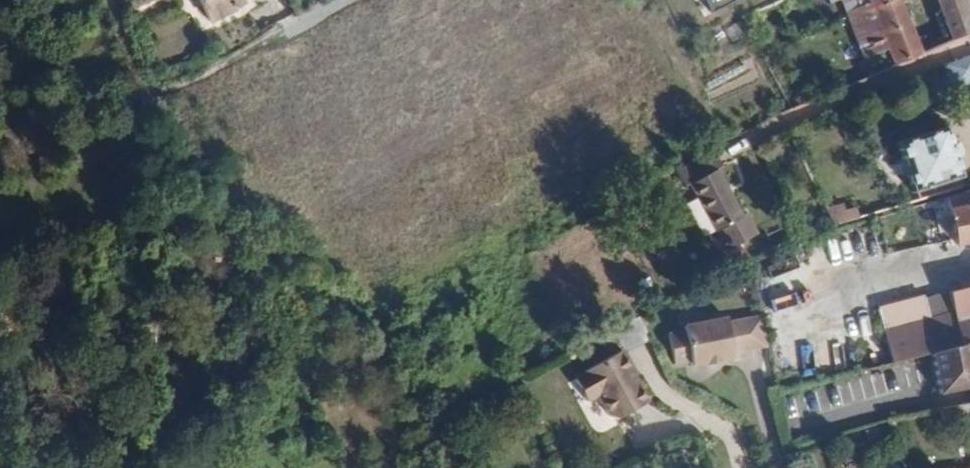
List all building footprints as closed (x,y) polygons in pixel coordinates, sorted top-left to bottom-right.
[(239,0),(197,0),(207,22),(232,10),(230,6),(240,2),(239,0)] [(847,18),(889,0),(840,0),(847,18)] [(873,73),(905,59),(920,54),(898,0),(889,0),(847,18),(870,74),(873,73)] [(962,0),(935,0),(939,10),(962,2),(962,0)] [(969,32),(969,24),(964,6),(962,2),(939,10),(950,41),(969,32)] [(969,82),(969,54),(941,65),(950,91),(969,82)] [(902,139),(896,141),(912,190),(959,175),(943,126),(931,130),(927,116),(898,126),(902,139)] [(691,185),(716,171),(722,167),(714,153),(677,173),(685,188),(691,185)] [(739,217),(716,171),(691,185),(725,251),(755,236),(745,215),(739,217)] [(945,197),(957,236),(961,249),(969,246),(969,189),(954,194),(945,197)] [(824,209),(832,225),(842,223),(852,220),(849,212),(846,202),(824,209)] [(961,249),(957,236),(952,238),(956,251),(961,249)] [(948,292),(953,314),(930,320),(925,298),(925,296),(901,302),(907,326),(884,332),(884,333),(892,362),(909,358),(931,352),(968,343),(969,342),(969,287),(948,292)] [(953,314),(948,292),(925,298),(930,320),(953,314)] [(878,307),(884,332),(907,326),(901,302),(878,307)] [(726,324),(683,332),(684,337),(668,340),(674,369),(690,366),(691,370),(705,368),(706,370),(720,368),(720,365),(734,363),(733,358),(769,351),(763,324),(728,329),(726,324)] [(892,362),(884,333),(865,338),(872,368),(892,362)] [(968,343),(931,352),(940,394),(968,387),(969,384),(969,351),(968,343)] [(617,420),(647,402),(624,363),(627,361),(620,350),(583,372),(584,374),(572,380),(584,402),(595,396),(607,417),(617,420)] [(936,410),(936,412),(938,420),(969,413),(969,403),(936,410)]
